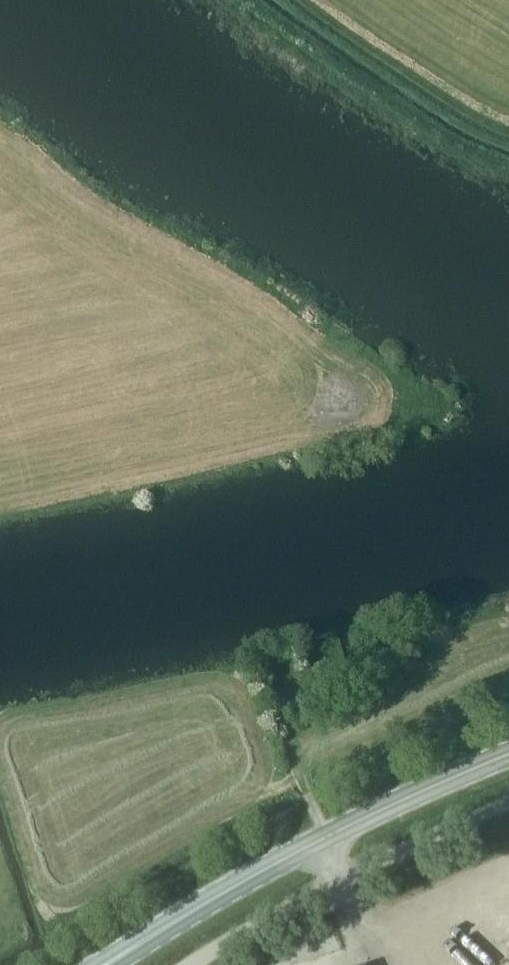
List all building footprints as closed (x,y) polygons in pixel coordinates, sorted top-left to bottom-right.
[(496,961),(489,962),(486,949),(473,952),(475,964),(469,964),(497,964),(496,961)]
